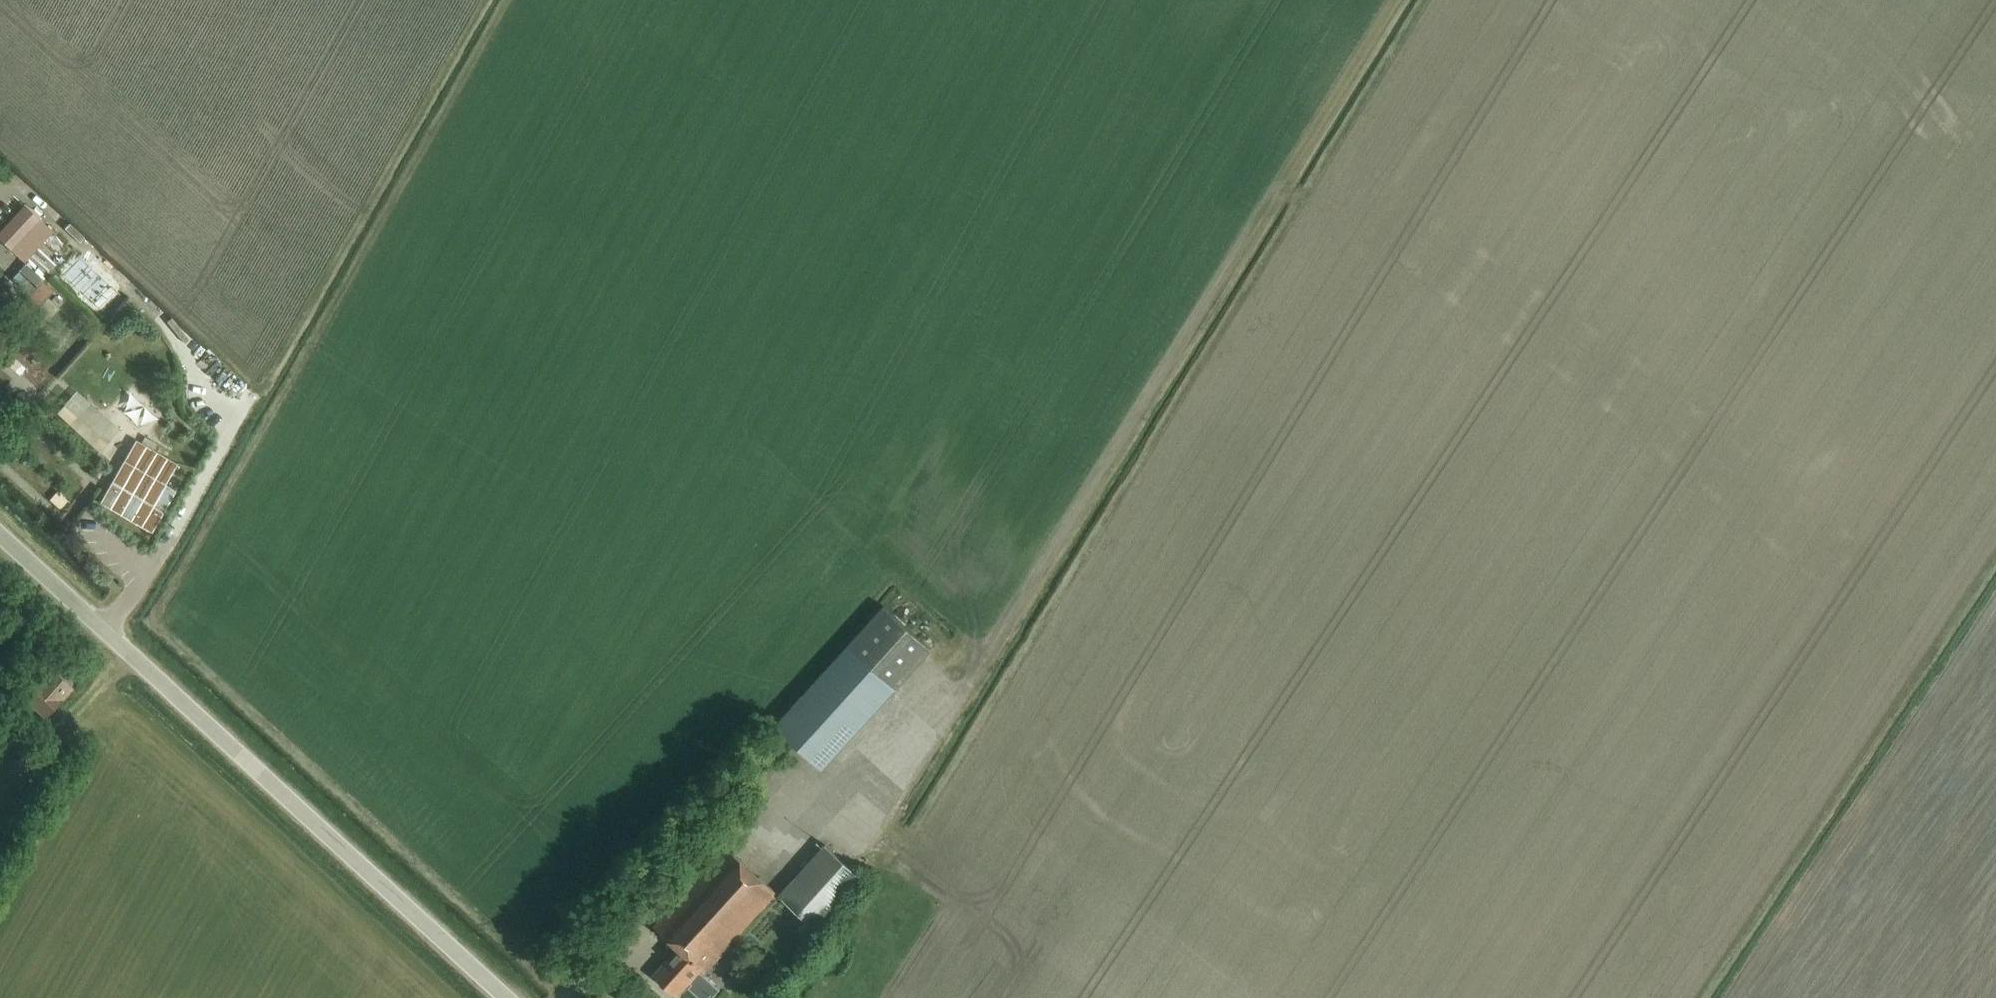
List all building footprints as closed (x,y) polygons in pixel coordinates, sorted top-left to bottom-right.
[(25,206),(0,233),(0,238),(12,249),(39,220),(25,206)] [(0,347),(0,376),(12,388),(33,368),(7,340),(0,347)] [(165,484),(178,463),(136,439),(99,502),(151,532),(175,490),(165,484)] [(885,606),(848,646),(775,725),(822,768),(932,649),(885,606)] [(71,687),(50,668),(22,700),(30,707),(33,703),(46,715),(71,687)] [(863,878),(825,844),(779,895),(817,929),(863,878)] [(690,981),(692,982),(688,986),(702,997),(704,997),(716,985),(700,970),(701,969),(705,972),(777,892),(726,846),(726,847),(654,927),(677,947),(654,973),(678,995),(690,981)]
